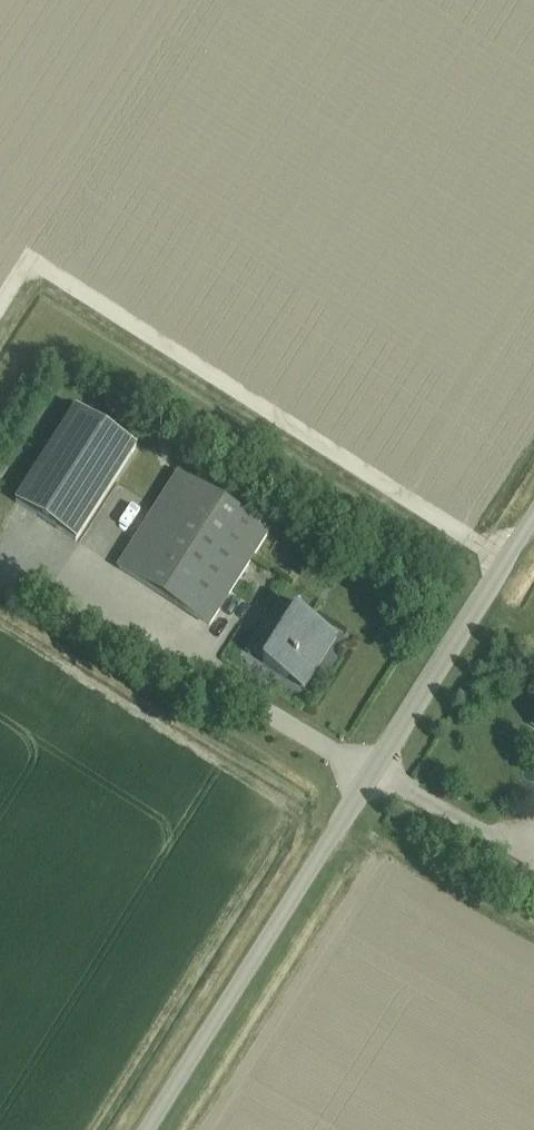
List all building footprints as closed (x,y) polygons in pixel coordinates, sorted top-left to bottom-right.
[(75,542),(137,444),(77,405),(14,503),(75,542)] [(209,625),(268,532),(179,472),(118,567),(209,625)] [(263,661),(262,662),(286,678),(287,676),(286,675),(291,667),(308,677),(303,686),(302,685),(301,686),(303,688),(336,636),(279,601),(273,611),(274,612),(266,624),(265,623),(255,638),(257,639),(271,648),(263,661)]
